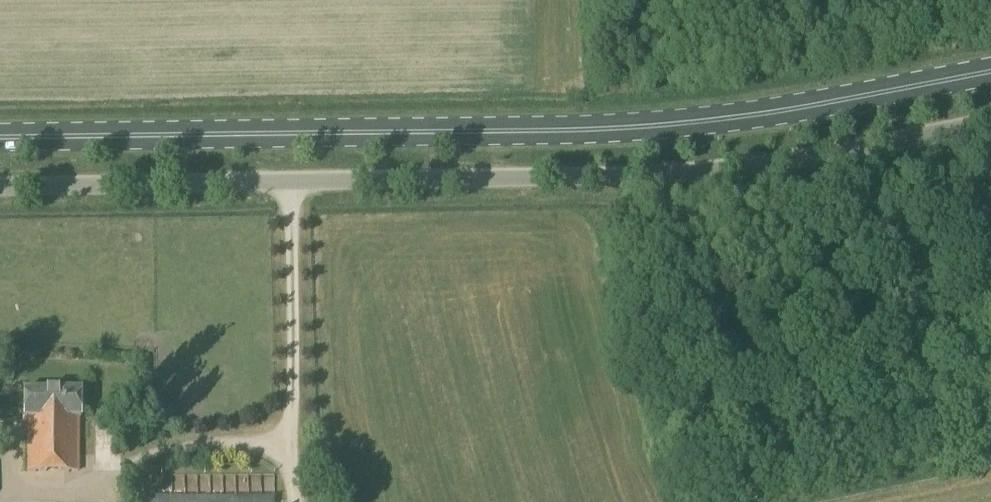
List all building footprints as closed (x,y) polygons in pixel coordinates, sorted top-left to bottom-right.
[(81,419),(80,391),(24,391),(24,419),(27,419),(27,473),(77,473),(78,419),(81,419)]
